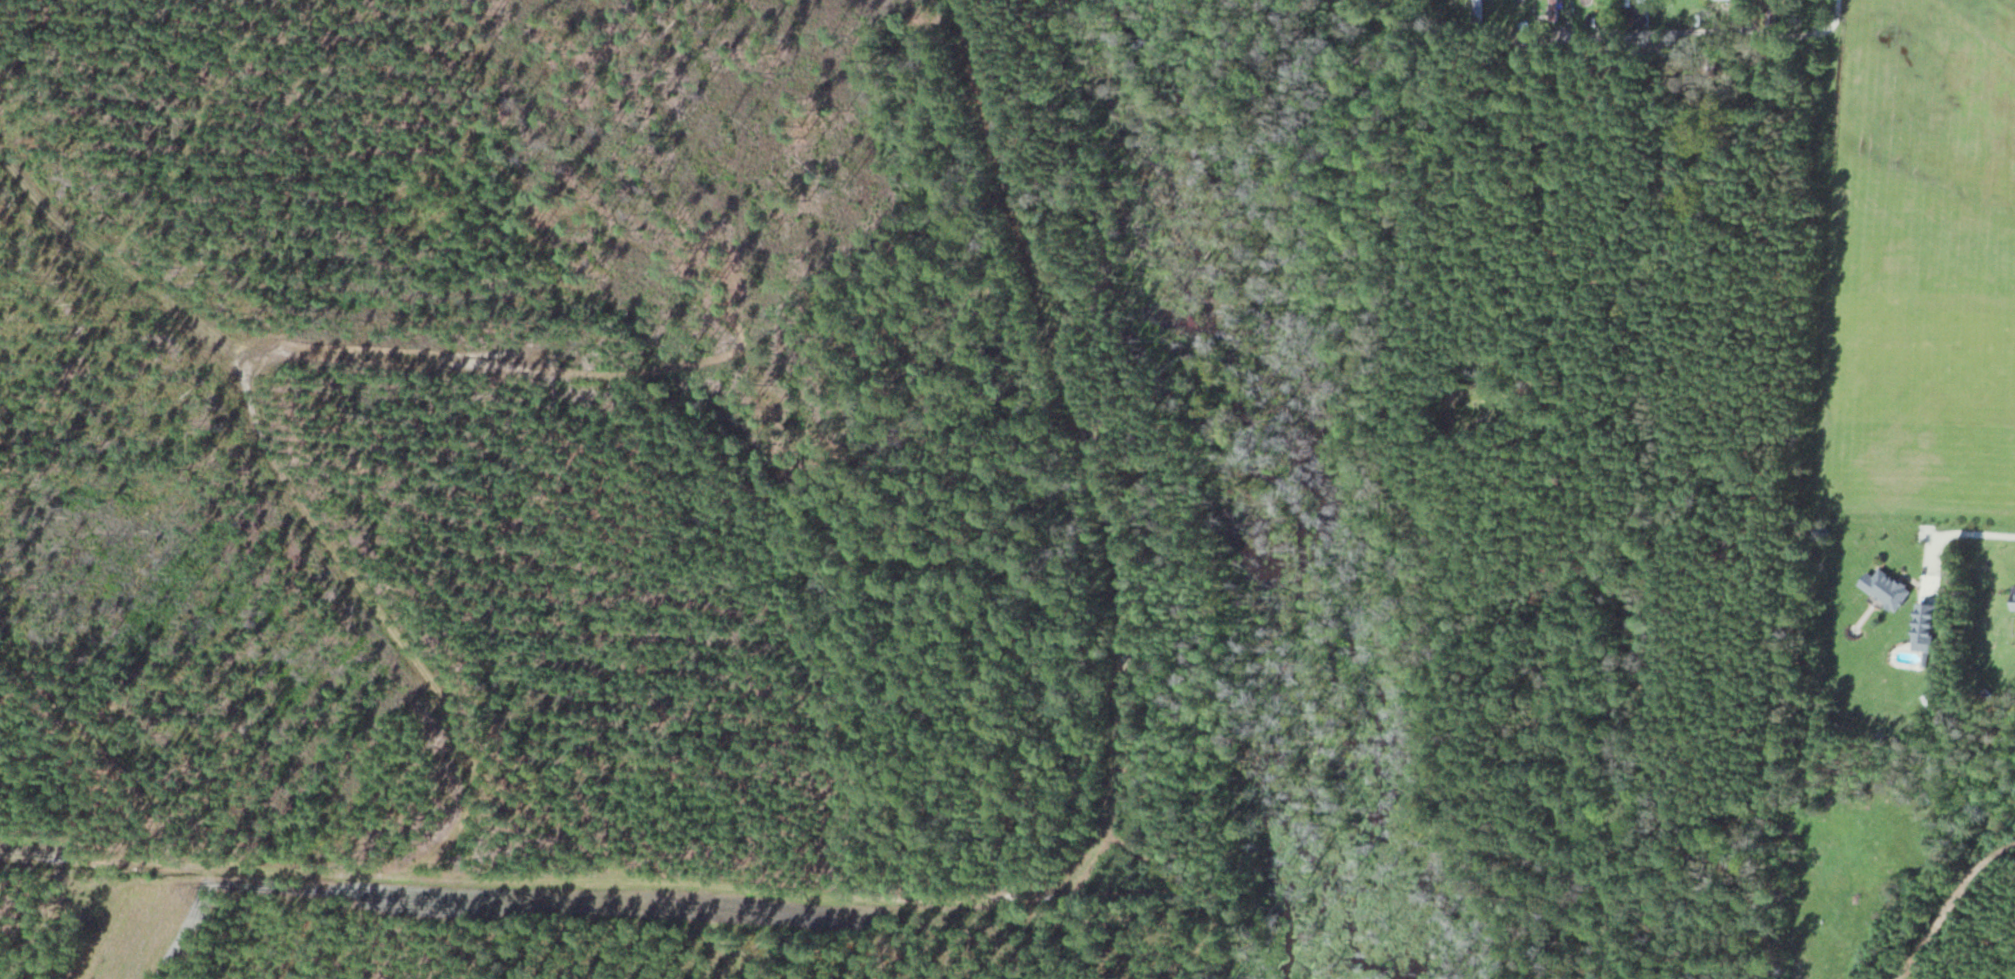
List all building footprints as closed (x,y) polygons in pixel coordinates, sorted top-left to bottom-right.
[(1518,23),(1527,23),(1527,0),(1518,0),(1518,23)] [(1631,27),(1648,26),(1648,0),(1630,0),(1631,27)] [(1873,577),(1866,571),(1858,583),(1896,611),(1911,591),(1880,568),(1873,577)] [(1912,650),(1933,651),(1935,604),(1915,603),(1912,650)]
